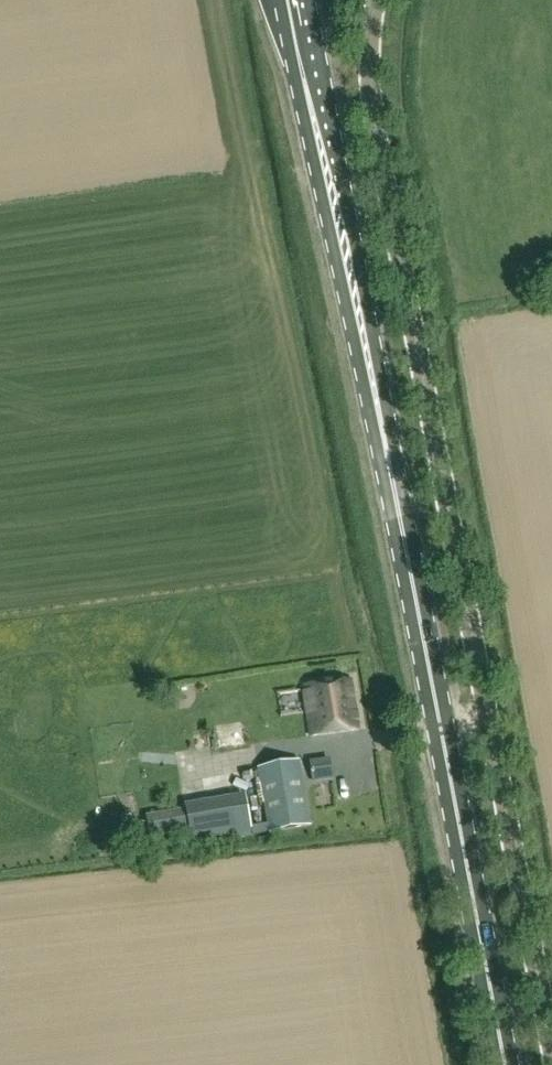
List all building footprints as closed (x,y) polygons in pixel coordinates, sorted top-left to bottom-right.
[(305,687),(313,737),(359,730),(351,679),(305,687)] [(335,781),(331,759),(310,761),(313,784),(335,781)] [(310,825),(299,762),(259,769),(270,832),(310,825)] [(205,800),(184,803),(184,807),(188,829),(190,840),(212,836),(205,800)] [(149,836),(188,829),(184,807),(145,814),(149,836)]
